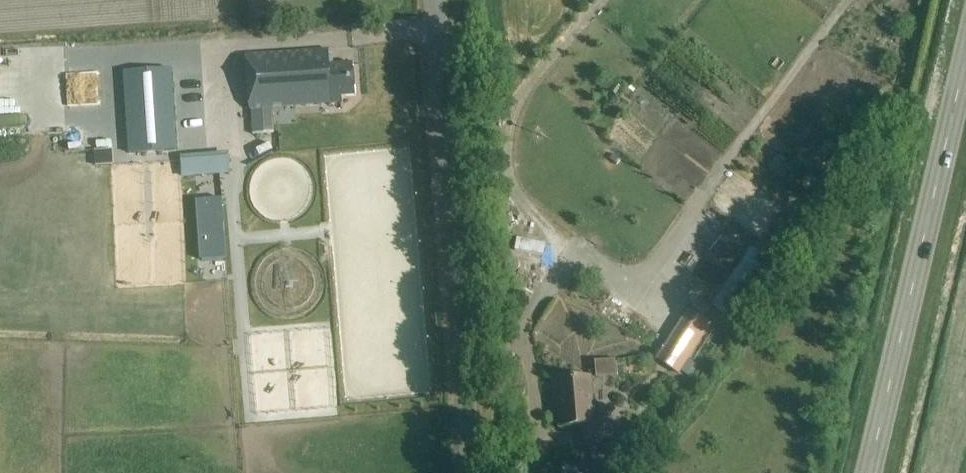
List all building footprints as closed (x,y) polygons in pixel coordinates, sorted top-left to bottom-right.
[(250,111),(252,135),(273,134),(271,109),(342,104),(341,98),(357,96),(354,65),(331,66),(329,49),(262,54),(245,56),(249,111),(250,111)] [(177,62),(139,64),(145,156),(183,153),(177,62)] [(225,89),(226,108),(236,108),(235,88),(225,89)] [(217,171),(243,171),(243,150),(217,150),(217,171)] [(780,246),(796,225),(730,176),(715,196),(780,246)] [(227,259),(223,198),(198,200),(202,261),(227,259)] [(702,265),(718,279),(734,260),(737,263),(756,241),(738,225),(702,265)] [(732,325),(775,267),(750,249),(707,307),(732,325)] [(678,376),(711,325),(689,311),(656,361),(678,376)] [(628,357),(608,358),(608,373),(629,372),(628,357)] [(595,413),(592,377),(554,381),(555,399),(558,399),(560,428),(581,426),(582,442),(610,439),(608,412),(595,413)] [(621,443),(641,455),(653,435),(633,423),(621,443)] [(590,444),(565,444),(565,462),(590,462),(590,444)]
